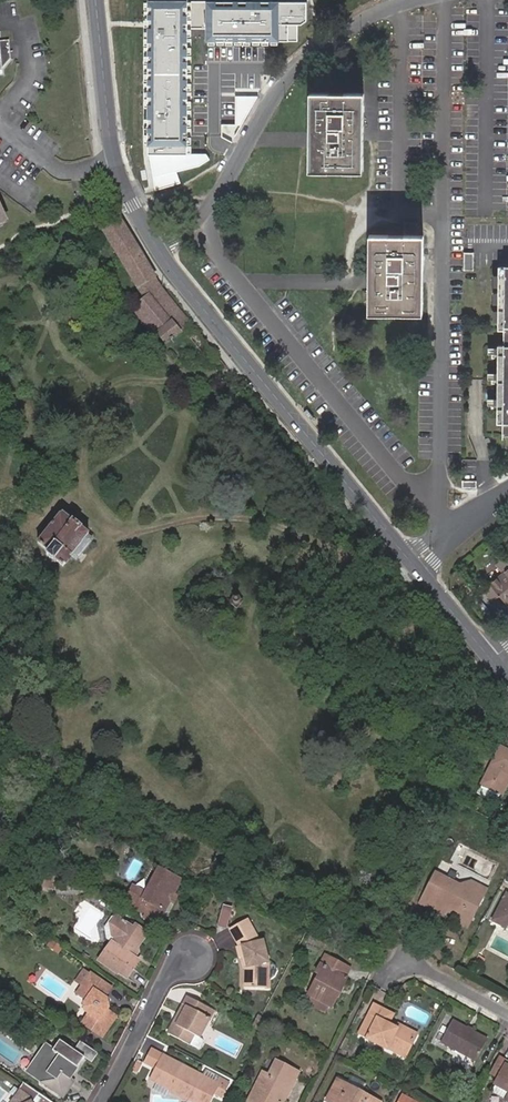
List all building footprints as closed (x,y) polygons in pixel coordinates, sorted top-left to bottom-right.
[(146,155),(189,156),(189,0),(146,0),(146,155)] [(238,0),(207,0),(207,42),(282,43),(282,25),(305,26),(310,20),(310,1),(238,0)] [(3,74),(3,70),(11,60),(9,41),(0,42),(0,74),(3,74)] [(232,143),(261,91),(236,89),(224,135),(232,143)] [(312,139),(312,171),(361,171),(362,93),(312,93),(312,139)] [(189,156),(146,155),(149,177),(170,173),(170,168),(200,162),(199,156),(189,156)] [(103,209),(111,205),(108,199),(100,203),(103,209)] [(9,222),(0,204),(0,226),(9,222)] [(157,280),(121,220),(103,231),(136,288),(145,300),(161,286),(157,280)] [(371,314),(420,314),(420,236),(409,235),(372,236),(371,314)] [(499,266),(497,329),(504,330),(504,345),(498,345),(496,423),(502,423),(503,435),(507,435),(507,266),(499,266)] [(161,286),(145,300),(136,307),(156,333),(166,345),(185,330),(189,336),(196,331),(191,324),(161,286)] [(152,336),(156,333),(136,307),(132,311),(152,336)] [(213,352),(196,331),(189,336),(207,357),(213,352)] [(33,482),(41,474),(30,464),(23,473),(33,482)] [(63,567),(71,557),(87,536),(88,535),(62,514),(38,544),(49,552),(47,555),(54,561),(55,560),(63,567)] [(87,536),(71,557),(77,562),(94,542),(87,536)] [(507,605),(507,563),(504,558),(497,565),(505,573),(491,585),(484,591),(493,602),(500,596),(507,605)] [(460,568),(452,575),(459,583),(467,576),(460,568)] [(236,609),(243,600),(235,594),(228,603),(236,609)] [(500,746),(480,784),(501,795),(507,781),(507,751),(500,746)] [(180,881),(158,869),(142,899),(130,892),(124,902),(139,910),(142,912),(141,915),(147,919),(158,926),(166,913),(164,911),(180,881)] [(459,919),(469,924),(487,890),(477,885),(475,888),(467,884),(460,886),(436,873),(435,874),(432,872),(430,875),(434,877),(420,902),(430,908),(432,904),(446,911),(448,907),(461,914),(459,919)] [(506,893),(492,921),(504,928),(506,925),(507,926),(507,894),(506,893)] [(430,908),(420,902),(419,904),(443,917),(446,911),(432,904),(430,908)] [(233,908),(223,905),(217,927),(228,929),(233,908)] [(135,951),(147,935),(135,927),(133,931),(124,925),(125,924),(122,921),(121,923),(114,918),(111,918),(104,929),(106,940),(111,944),(99,962),(118,975),(119,973),(125,978),(127,979),(133,969),(138,962),(133,959),(138,953),(135,951)] [(466,928),(469,924),(459,919),(456,923),(466,928)] [(246,920),(230,930),(239,946),(236,947),(239,959),(241,958),(243,968),(245,968),(245,988),(266,989),(270,989),(271,962),(269,963),(263,941),(260,942),(246,920)] [(349,969),(324,957),(315,974),(319,976),(309,995),(312,996),(308,1005),(324,1013),(329,1005),(332,1006),(347,979),(344,977),(349,969)] [(91,974),(84,970),(76,981),(83,985),(77,994),(87,1000),(85,1003),(81,1008),(86,1011),(88,1013),(82,1022),(101,1035),(115,1015),(106,1008),(107,1007),(106,998),(104,997),(110,987),(91,974)] [(207,1007),(187,996),(183,1005),(175,1019),(168,1033),(199,1050),(203,1043),(202,1039),(199,1038),(209,1019),(214,1010),(207,1007)] [(402,1045),(409,1049),(417,1035),(398,1026),(396,1029),(387,1025),(392,1015),(374,1006),(360,1034),(367,1038),(367,1039),(387,1049),(387,1048),(398,1053),(402,1045)] [(266,1019),(258,1015),(252,1025),(260,1029),(266,1019)] [(475,1061),(487,1040),(451,1021),(440,1041),(475,1061)] [(90,1061),(97,1052),(79,1040),(73,1049),(59,1039),(52,1049),(45,1044),(32,1063),(26,1070),(41,1081),(62,1095),(73,1079),(69,1076),(83,1056),(90,1061)] [(405,1057),(409,1049),(402,1045),(398,1053),(405,1057)] [(229,1084),(222,1080),(220,1079),(217,1085),(164,1057),(164,1056),(154,1050),(146,1064),(156,1070),(155,1072),(151,1080),(158,1083),(170,1090),(169,1091),(189,1101),(208,1101),(213,1093),(222,1097),(229,1084)] [(506,1067),(507,1063),(500,1058),(492,1074),(499,1078),(496,1085),(507,1091),(507,1068),(506,1067)] [(248,1101),(249,1101),(283,1101),(284,1098),(286,1099),(300,1073),(277,1062),(269,1076),(263,1074),(257,1084),(248,1101)] [(327,1101),(328,1101),(379,1101),(339,1080),(327,1101)] [(25,1083),(19,1090),(10,1101),(52,1101),(25,1083)]
